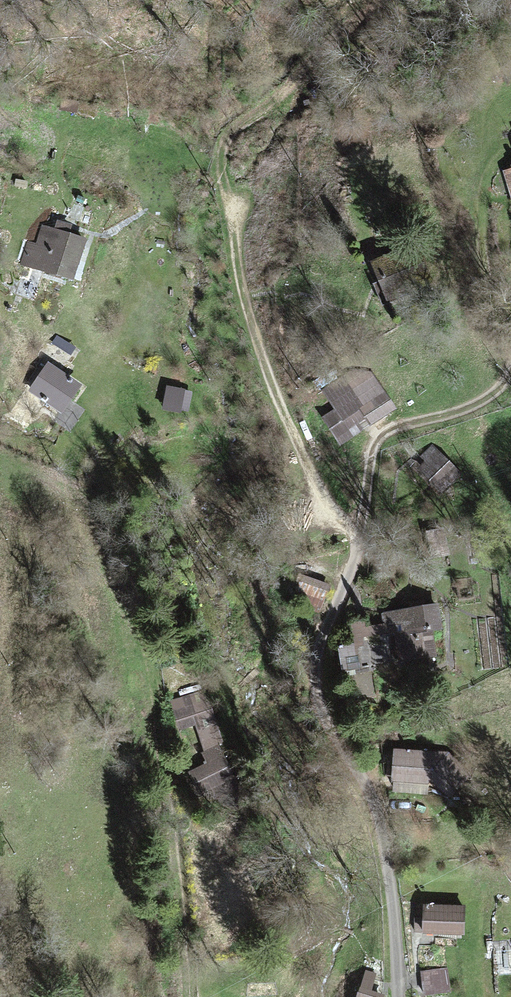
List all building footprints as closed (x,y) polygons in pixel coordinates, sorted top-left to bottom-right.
[(43,226),(31,265),(74,279),(86,239),(43,226)] [(414,251),(375,266),(389,300),(427,284),(414,251)] [(82,385),(48,365),(33,392),(66,411),(82,385)] [(363,365),(327,391),(340,409),(329,417),(347,442),(394,408),(363,365)] [(166,386),(162,409),(181,413),(182,409),(189,410),(193,391),(166,386)] [(434,451),(419,466),(441,489),(456,474),(434,451)] [(331,584),(299,572),(293,589),(325,600),(331,584)] [(395,633),(400,661),(436,655),(432,630),(441,629),(436,602),(383,611),(387,634),(395,633)] [(365,621),(351,623),(355,645),(341,647),(345,669),(360,667),(357,647),(368,645),(365,621)] [(208,689),(172,700),(180,729),(217,717),(208,689)] [(208,768),(192,774),(201,796),(216,790),(219,798),(239,790),(223,749),(204,757),(208,768)] [(428,793),(429,780),(450,797),(469,776),(447,752),(394,749),(392,792),(428,793)] [(433,907),(423,907),(422,918),(415,918),(415,932),(464,934),(466,906),(433,904),(433,907)] [(449,969),(422,971),(424,993),(451,991),(449,969)] [(372,991),(380,972),(367,970),(357,992),(356,996),(386,996),(386,992),(372,991)]
